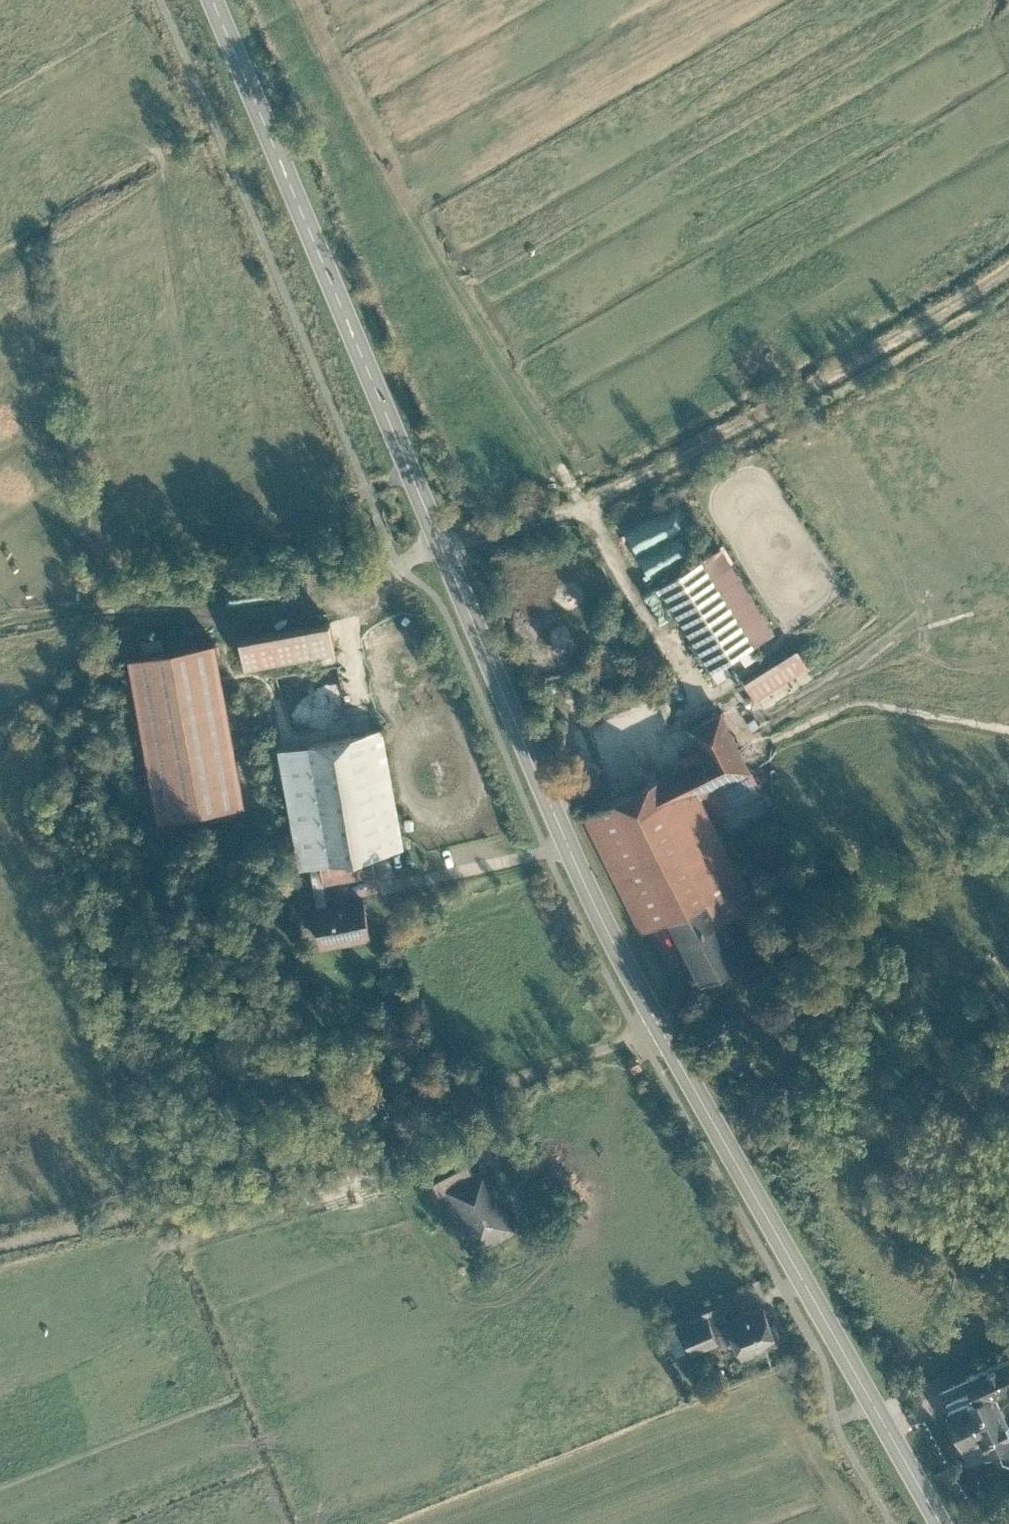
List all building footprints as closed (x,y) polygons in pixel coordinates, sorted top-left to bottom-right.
[(677,553),(667,537),(639,555),(649,570),(677,553)] [(723,541),(649,583),(699,671),(773,629),(723,541)] [(333,584),(233,600),(243,664),(343,648),(333,584)] [(209,641),(131,656),(162,818),(240,803),(209,641)] [(799,648),(742,680),(752,698),(809,665),(799,648)] [(684,759),(581,809),(639,926),(669,911),(702,978),(750,954),(728,910),(756,896),(715,814),(762,791),(721,708),(686,725),(698,750),(683,757),(684,759)] [(386,725),(277,744),(298,865),(316,861),(320,881),(377,871),(373,850),(407,844),(386,725)] [(367,893),(315,902),(322,942),(374,933),(367,893)] [(484,1152),(421,1179),(455,1257),(518,1230),(484,1152)] [(763,1303),(722,1308),(741,1362),(784,1336),(763,1303)] [(999,1455),(1002,1463),(1008,1465),(1008,1424),(998,1399),(1008,1394),(1008,1359),(968,1377),(976,1395),(948,1408),(974,1466),(999,1455)]
